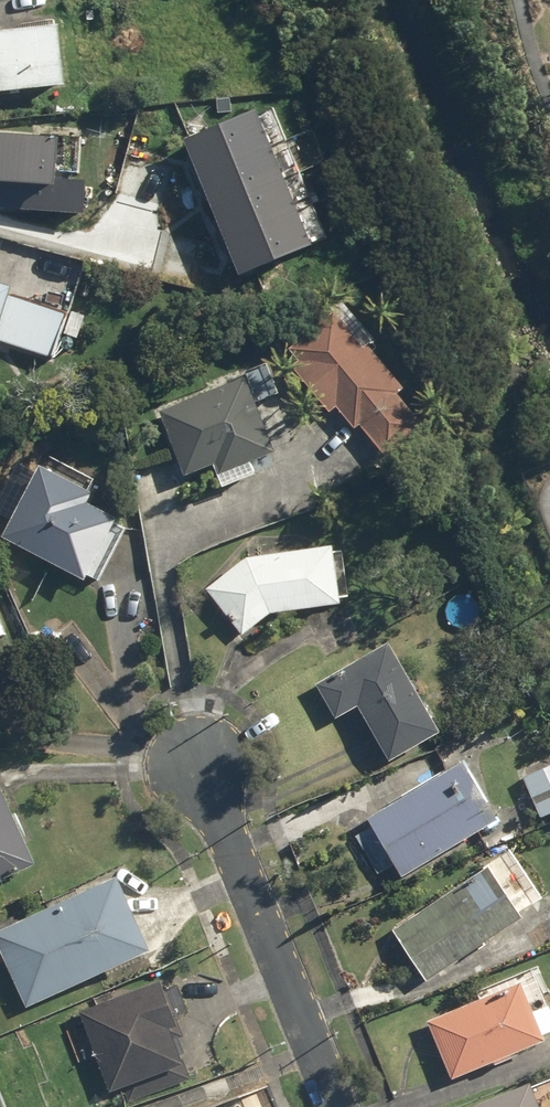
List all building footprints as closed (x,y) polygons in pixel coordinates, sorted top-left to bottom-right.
[(38,16),(62,16),(62,3),(80,3),(80,0),(38,0),(38,16)] [(0,33),(0,93),(65,86),(59,27),(0,33)] [(184,141),(239,275),(310,246),(255,112),(184,141)] [(76,185),(79,142),(0,136),(0,181),(4,182),(2,212),(103,219),(105,187),(76,185)] [(0,285),(0,343),(49,359),(63,315),(13,299),(16,290),(0,285)] [(363,324),(344,302),(291,346),(303,360),(294,367),(333,414),(337,410),(356,432),(361,427),(389,460),(427,428),(398,393),(403,389),(393,376),(399,371),(392,363),(388,366),(374,348),(367,354),(350,334),(363,324)] [(275,451),(247,378),(161,412),(187,479),(217,467),(225,488),(258,475),(252,460),(275,451)] [(12,521),(4,536),(90,582),(92,578),(98,581),(127,526),(88,505),(95,493),(89,490),(95,479),(53,456),(46,470),(41,467),(37,475),(21,466),(0,507),(0,514),(12,521)] [(250,560),(211,591),(246,634),(274,611),(343,607),(343,598),(350,598),(348,552),(333,553),(333,547),(310,548),(310,533),(247,547),(250,560)] [(445,734),(392,645),(348,671),(352,678),(324,694),(340,719),(361,707),(395,763),(445,734)] [(386,789),(369,800),(364,793),(335,812),(379,879),(397,866),(406,879),(502,817),(465,761),(397,806),(386,789)] [(525,777),(545,817),(549,814),(549,764),(525,777)] [(0,780),(0,882),(39,865),(0,780)] [(490,869),(396,933),(430,983),(524,919),(490,869)] [(29,1008),(155,952),(122,877),(0,931),(0,941),(29,1008)] [(432,1022),(459,1080),(549,1038),(549,1008),(535,975),(432,1022)] [(165,981),(83,1012),(84,1016),(65,1023),(80,1064),(98,1058),(112,1094),(122,1090),(127,1105),(192,1081),(182,1056),(186,1054),(180,1037),(184,1036),(178,1019),(191,1014),(180,984),(167,989),(165,981)] [(529,1084),(477,1106),(540,1106),(529,1084)]
